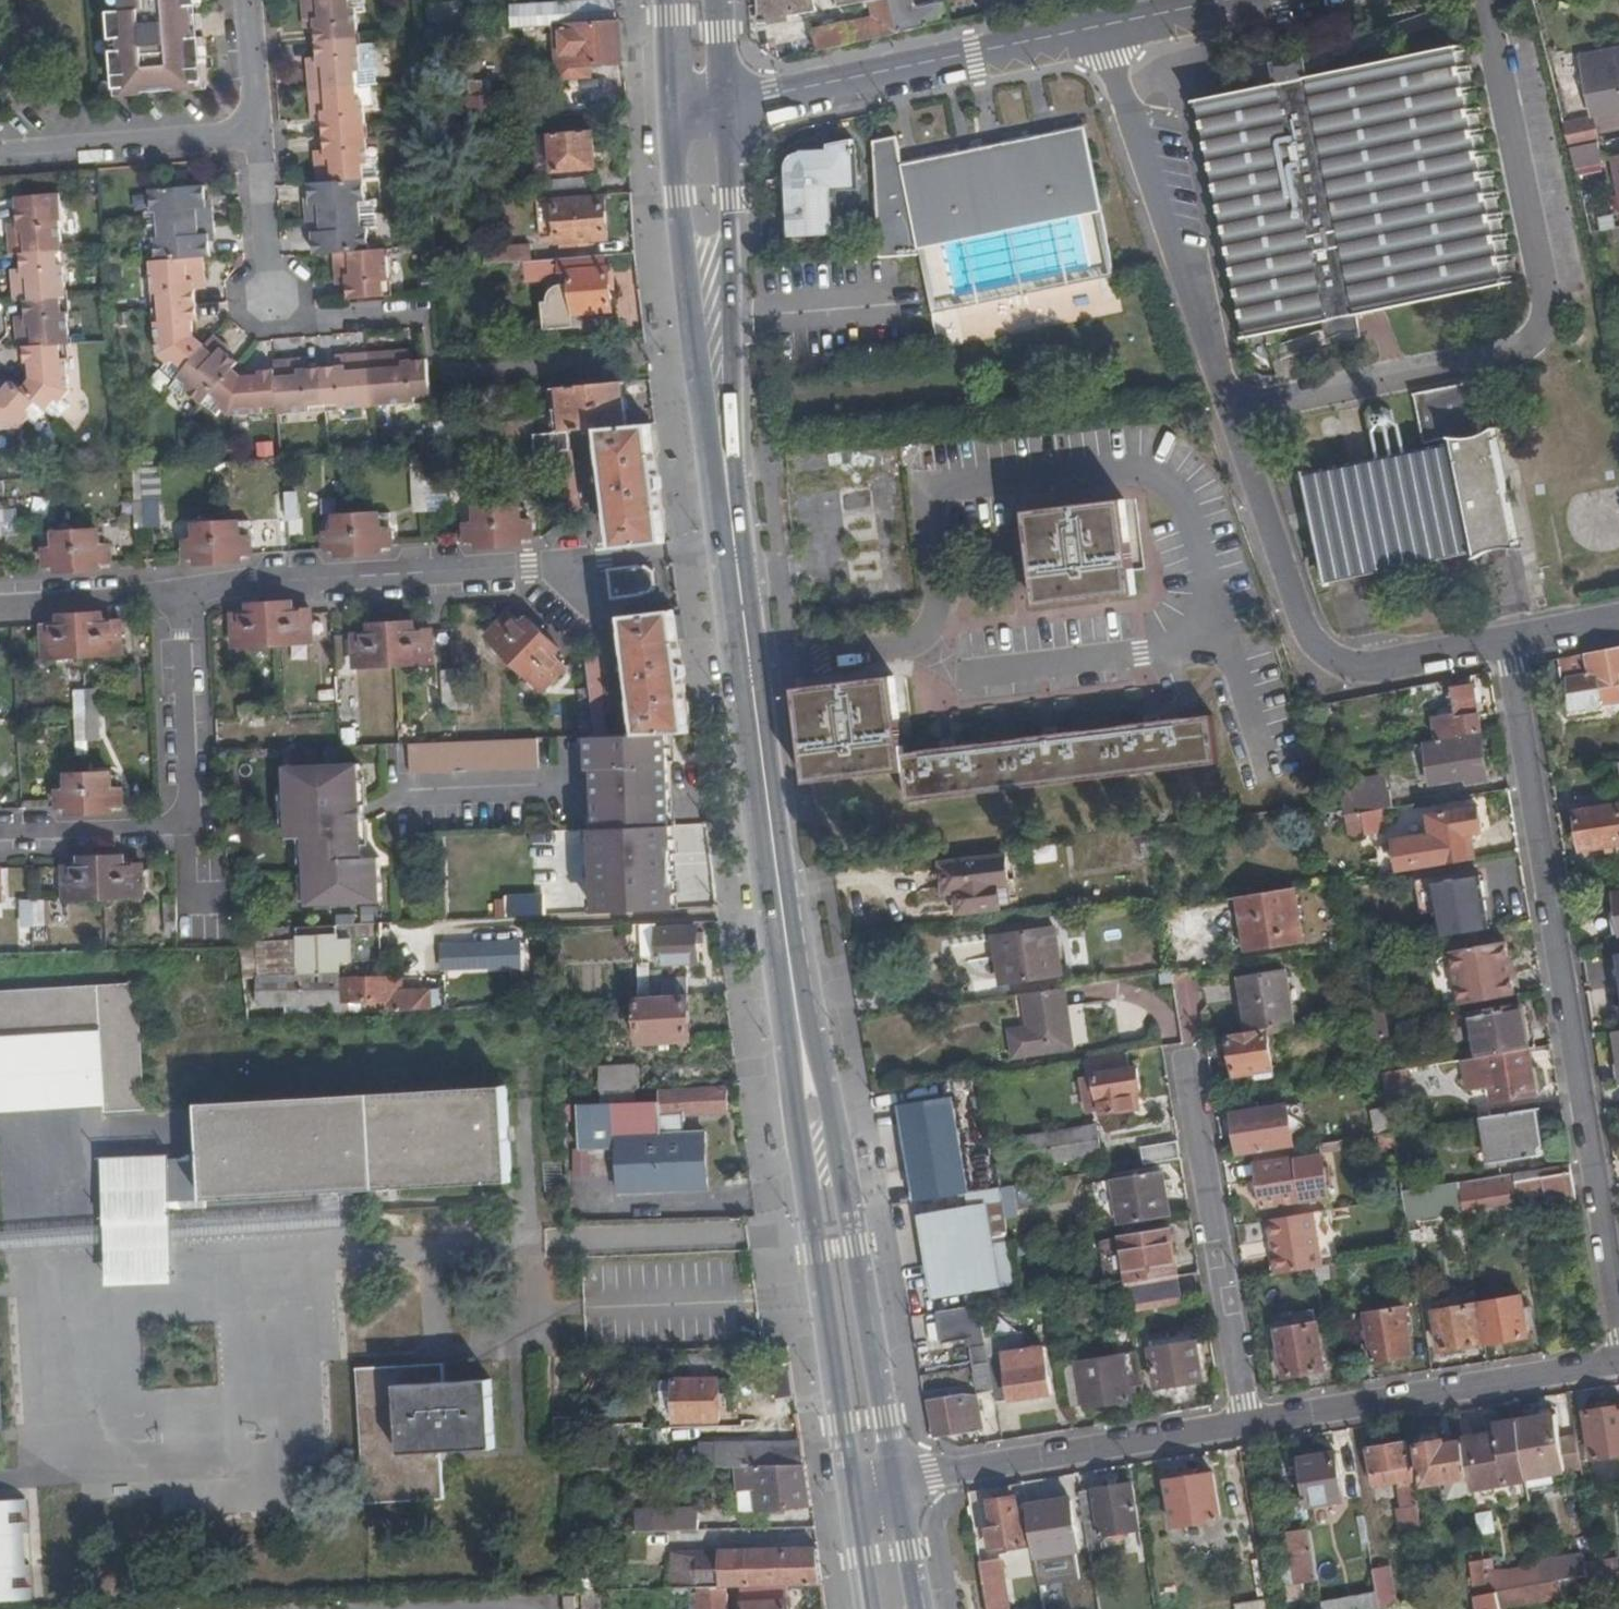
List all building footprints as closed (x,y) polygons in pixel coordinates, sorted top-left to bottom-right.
[(204,89),(203,83),(212,82),(208,35),(200,36),(199,29),(198,15),(197,7),(205,5),(205,0),(125,0),(125,4),(126,12),(114,13),(116,41),(125,41),(126,51),(117,52),(120,90),(129,89),(129,95),(204,89)] [(356,87),(355,72),(361,71),(360,67),(360,46),(354,46),(352,35),(358,35),(357,14),(357,10),(351,10),(350,0),(306,0),(308,23),(318,22),(319,30),(321,57),(321,65),(312,67),(314,90),(356,87)] [(357,14),(366,13),(365,0),(350,0),(351,10),(357,10),(357,14)] [(619,18),(617,0),(560,0),(510,4),(512,27),(557,23),(619,18)] [(765,22),(818,9),(816,0),(764,0),(765,22)] [(816,50),(898,33),(891,0),(872,0),(875,18),(815,31),(816,50)] [(898,33),(949,21),(945,0),(915,7),(913,0),(891,0),(898,33)] [(429,18),(461,18),(461,2),(429,2),(429,18)] [(198,15),(199,29),(208,28),(206,15),(198,15)] [(620,22),(619,18),(557,23),(557,28),(620,22)] [(624,62),(620,22),(557,28),(560,79),(584,78),(583,66),(624,62)] [(116,41),(117,52),(126,51),(125,41),(116,41)] [(1618,68),(1618,50),(1610,52),(1614,69),(1618,68)] [(1279,62),(1278,57),(1275,58),(1280,80),(1313,73),(1309,51),(1305,52),(1306,57),(1293,61),(1279,62)] [(1614,69),(1610,52),(1581,58),(1592,115),(1618,109),(1618,68),(1614,69)] [(311,58),(312,67),(321,65),(321,57),(311,58)] [(356,87),(372,85),(371,67),(360,67),(361,71),(355,72),(356,87)] [(213,92),(213,89),(212,82),(203,83),(204,89),(204,92),(213,92)] [(364,102),(364,108),(374,106),(372,85),(356,87),(357,102),(364,102)] [(320,184),(363,180),(362,167),(368,167),(368,160),(367,143),(361,143),(360,129),(365,128),(364,108),(364,102),(357,102),(356,87),(314,90),(315,115),(326,114),(326,122),(329,153),(329,161),(319,161),(320,184)] [(129,98),(129,95),(129,89),(120,90),(121,97),(121,98),(129,98)] [(1248,335),(1279,329),(1229,91),(1195,98),(1248,335)] [(494,113),(492,94),(466,96),(468,116),(494,113)] [(316,122),(326,122),(326,114),(315,115),(316,122)] [(554,133),(597,130),(595,115),(553,119),(554,133)] [(533,117),(521,117),(522,136),(532,135),(549,134),(548,116),(533,117)] [(1591,119),(1565,126),(1570,145),(1595,138),(1591,119)] [(1080,126),(900,163),(899,161),(894,135),(876,139),(870,140),(872,167),(873,184),(876,232),(877,249),(878,263),(919,254),(932,314),(1111,276),(1098,213),(1088,165),(1080,126)] [(598,152),(597,130),(554,133),(556,170),(556,172),(595,169),(594,152),(598,152)] [(549,134),(532,135),(535,172),(556,170),(554,133),(549,134)] [(829,143),(829,149),(854,144),(853,139),(829,143)] [(857,185),(856,170),(854,144),(829,149),(798,156),(790,163),(789,169),(790,183),(791,190),(794,239),(838,235),(835,187),(857,185)] [(1588,145),(1576,148),(1578,158),(1590,156),(1588,145)] [(319,153),(319,161),(329,161),(329,153),(319,153)] [(363,180),(370,179),(379,178),(377,160),(368,160),(368,167),(362,167),(363,180)] [(551,198),(597,194),(595,177),(549,180),(551,198)] [(92,178),(79,179),(80,193),(93,191),(92,178)] [(309,220),(364,215),(363,200),(371,200),(370,179),(363,180),(320,184),(314,184),(316,197),(316,206),(308,207),(309,220)] [(165,209),(166,225),(219,221),(218,206),(211,206),(211,200),(210,184),(156,189),(158,210),(165,209)] [(307,198),(308,207),(316,206),(316,197),(307,198)] [(605,197),(557,200),(560,241),(609,237),(605,197)] [(540,243),(558,242),(557,199),(539,199),(540,243)] [(363,200),(364,215),(379,214),(378,200),(371,200),(363,200)] [(19,207),(20,222),(20,230),(10,231),(12,253),(23,253),(60,250),(59,245),(63,245),(62,218),(56,219),(54,204),(19,207)] [(148,211),(150,226),(166,225),(165,209),(158,210),(148,211)] [(365,231),(374,231),(381,230),(379,214),(364,215),(365,231)] [(337,254),(375,250),(374,231),(365,231),(364,215),(309,220),(310,236),(319,235),(319,243),(320,254),(337,254)] [(160,238),(162,261),(208,257),(216,257),(214,243),(214,235),(221,235),(219,221),(166,225),(167,237),(160,238)] [(20,230),(20,222),(9,223),(10,231),(20,230)] [(151,238),(160,238),(167,237),(166,225),(150,226),(151,238)] [(311,244),(319,243),(319,235),(310,236),(311,244)] [(481,260),(480,243),(462,244),(463,261),(481,260)] [(502,245),(503,262),(526,260),(532,260),(531,243),(502,245)] [(503,262),(502,245),(483,246),(485,264),(503,262)] [(61,264),(60,250),(23,253),(24,267),(25,276),(15,277),(17,301),(27,300),(64,298),(64,291),(68,290),(65,265),(61,264)] [(351,278),(352,287),(353,300),(389,296),(387,283),(393,283),(392,258),(386,258),(385,250),(375,250),(337,254),(340,279),(351,278)] [(605,254),(571,257),(572,271),(606,268),(605,254)] [(159,294),(161,309),(200,306),(199,291),(199,279),(209,279),(208,257),(162,261),(156,262),(157,268),(151,268),(154,295),(159,294)] [(572,271),(571,257),(561,258),(561,275),(572,273),(572,271)] [(561,275),(561,258),(532,260),(526,260),(528,281),(562,279),(561,275)] [(25,276),(24,267),(14,268),(15,277),(25,276)] [(606,268),(572,271),(572,273),(575,313),(613,310),(612,289),(615,288),(613,270),(610,271),(610,268),(606,268)] [(435,272),(420,273),(422,290),(437,289),(435,272)] [(340,288),(352,287),(351,278),(340,279),(340,288)] [(199,279),(199,291),(210,290),(209,279),(199,279)] [(64,311),(64,298),(27,300),(28,315),(29,324),(19,324),(20,347),(23,347),(58,345),(66,345),(68,338),(71,338),(69,312),(64,311)] [(159,356),(166,363),(172,368),(178,363),(185,371),(207,346),(197,337),(195,321),(202,320),(200,306),(161,309),(162,322),(156,323),(159,356)] [(1363,311),(1329,318),(1334,340),(1337,340),(1336,335),(1349,329),(1362,329),(1363,334),(1367,333),(1363,311)] [(29,324),(28,315),(18,316),(19,324),(29,324)] [(205,405),(207,403),(217,391),(239,366),(241,364),(232,356),(226,351),(230,346),(217,335),(207,346),(185,371),(181,375),(194,387),(190,391),(205,405)] [(60,363),(58,345),(23,347),(25,364),(30,363),(31,381),(22,390),(36,403),(44,411),(55,401),(58,404),(63,399),(71,392),(67,362),(60,363)] [(226,351),(232,356),(236,351),(230,346),(226,351)] [(418,397),(436,396),(432,362),(431,362),(420,363),(412,363),(411,352),(374,355),(377,402),(384,401),(384,406),(418,403),(418,397)] [(412,363),(420,363),(419,352),(411,352),(412,363)] [(372,402),(377,402),(374,355),(352,357),(353,369),(343,370),(314,372),(305,372),(304,361),(281,363),(281,369),(283,409),(289,409),(289,413),(316,411),(316,406),(346,404),(346,408),(372,407),(372,402)] [(353,369),(352,357),(342,358),(343,370),(353,369)] [(312,361),(304,361),(305,372),(314,372),(312,361)] [(160,369),(175,382),(181,375),(185,371),(178,363),(172,368),(166,363),(160,369)] [(269,410),(283,409),(281,369),(265,370),(266,375),(249,376),(239,366),(217,391),(228,400),(224,405),(229,409),(237,418),(269,415),(269,410)] [(184,397),(190,391),(194,387),(181,375),(175,382),(171,386),(184,397)] [(623,383),(555,388),(555,406),(562,406),(566,433),(600,431),(626,428),(623,383)] [(1422,446),(1450,439),(1471,439),(1481,434),(1469,383),(1411,396),(1422,446)] [(22,390),(13,384),(2,394),(0,394),(0,431),(19,429),(28,422),(31,417),(27,412),(36,403),(22,390)] [(555,388),(547,389),(551,435),(566,433),(562,406),(555,406),(555,388)] [(221,417),(229,409),(224,405),(228,400),(217,391),(207,403),(221,417)] [(70,407),(63,399),(58,404),(55,401),(44,411),(47,413),(57,422),(70,407)] [(47,413),(44,411),(36,403),(27,412),(31,417),(28,422),(34,427),(47,413)] [(664,543),(650,426),(626,428),(600,431),(614,548),(664,543)] [(1471,439),(1450,439),(1452,447),(1302,479),(1325,581),(1472,550),(1475,558),(1490,550),(1503,547),(1518,551),(1492,429),(1481,434),(1471,439)] [(577,512),(566,433),(551,435),(534,436),(536,455),(549,454),(551,476),(562,476),(566,513),(577,512)] [(272,440),(257,441),(258,460),(274,458),(272,440)] [(427,486),(425,457),(414,458),(417,513),(441,511),(439,487),(427,486)] [(5,480),(0,481),(0,537),(20,536),(18,512),(6,512),(5,480)] [(1616,487),(1610,485),(1604,484),(1598,484),(1592,486),(1587,488),(1582,492),(1577,496),(1574,501),(1572,507),(1570,513),(1570,519),(1571,525),(1574,531),(1577,536),(1581,541),(1586,544),(1592,547),(1598,548),(1604,549),(1610,548),(1616,546),(1618,544),(1618,489),(1616,487)] [(300,519),(300,496),(276,497),(277,520),(300,519)] [(1130,596),(1118,502),(1020,514),(1033,607),(1130,596)] [(161,504),(138,504),(141,527),(163,527),(161,504)] [(520,522),(519,506),(476,508),(477,525),(468,526),(468,541),(478,541),(478,546),(522,545),(521,538),(533,537),(532,522),(520,522)] [(393,544),(392,530),(381,530),(380,514),(338,516),(337,534),(327,534),(328,548),(339,548),(339,555),(383,553),(383,545),(393,544)] [(381,530),(392,530),(391,514),(380,514),(381,530)] [(239,539),(239,522),(197,525),(197,541),(186,542),(186,557),(198,557),(199,562),(241,561),(241,554),(252,554),(250,539),(239,539)] [(100,548),(97,531),(56,533),(57,550),(46,550),(47,566),(57,566),(58,572),(101,569),(101,563),(110,563),(109,547),(100,548)] [(612,592),(613,597),(642,595),(650,593),(656,585),(655,573),(646,567),(610,569),(610,575),(605,579),(606,588),(612,592)] [(232,614),(234,645),(311,641),(309,610),(293,610),(292,602),(249,605),(249,613),(232,614)] [(519,624),(507,612),(485,635),(541,690),(563,667),(552,655),(556,649),(524,619),(519,624)] [(665,732),(688,731),(673,612),(623,617),(637,733),(665,732)] [(43,625),(46,657),(122,653),(121,621),(104,622),(103,613),(60,615),(60,623),(43,625)] [(354,632),(355,664),(434,661),(431,628),(415,629),(415,622),(371,624),(372,631),(354,632)] [(1558,659),(1561,679),(1567,678),(1571,708),(1618,700),(1618,678),(1618,670),(1618,647),(1558,659)] [(592,736),(604,735),(596,657),(585,658),(587,690),(577,690),(579,715),(589,714),(592,736)] [(466,670),(445,670),(446,695),(468,694),(466,670)] [(323,671),(323,695),(335,695),(345,694),(344,671),(323,671)] [(1473,686),(1471,675),(1449,679),(1451,688),(1473,686)] [(808,783),(816,782),(905,771),(908,801),(1217,763),(1210,717),(1159,724),(1158,718),(1147,720),(1146,726),(1055,737),(1054,730),(1043,733),(1044,738),(953,749),(953,744),(941,746),(942,750),(903,754),(893,678),(808,688),(796,689),(808,783)] [(1480,733),(1473,686),(1451,688),(1455,714),(1435,717),(1437,739),(1480,733)] [(98,690),(76,691),(78,747),(90,747),(90,740),(99,738),(98,690)] [(335,695),(323,695),(319,696),(320,715),(337,714),(335,695)] [(1326,708),(1324,703),(1304,707),(1308,717),(1321,715),(1320,709),(1326,708)] [(595,829),(671,824),(669,795),(667,795),(665,763),(668,762),(665,732),(637,733),(604,735),(592,736),(584,736),(586,766),(592,767),(595,829)] [(1487,779),(1480,733),(1437,739),(1426,741),(1432,784),(1465,779),(1465,782),(1487,779)] [(506,739),(508,770),(536,769),(536,738),(506,739)] [(410,773),(508,770),(506,739),(407,745),(410,773)] [(305,840),(305,844),(362,841),(361,820),(360,804),(359,782),(359,765),(285,768),(286,796),(287,825),(287,840),(299,841),(305,840)] [(111,776),(70,776),(69,792),(60,792),(59,807),(71,807),(70,815),(112,814),(112,807),(123,806),(123,790),(112,790),(111,776)] [(1382,809),(1392,807),(1388,780),(1333,789),(1338,803),(1342,815),(1350,814),(1364,812),(1382,809)] [(359,782),(360,804),(368,804),(367,782),(359,782)] [(1581,850),(1618,844),(1618,807),(1608,808),(1606,792),(1575,797),(1577,812),(1576,812),(1581,850)] [(280,825),(287,825),(286,796),(278,796),(280,825)] [(1405,869),(1467,858),(1464,834),(1481,831),(1478,808),(1432,816),(1434,838),(1402,841),(1405,869)] [(1386,832),(1382,809),(1364,812),(1368,835),(1386,832)] [(1368,835),(1364,812),(1350,814),(1356,836),(1368,835)] [(675,910),(671,824),(595,829),(599,913),(675,910)] [(305,844),(306,866),(307,875),(308,902),(308,905),(382,901),(379,858),(362,858),(362,846),(362,841),(305,844)] [(960,888),(962,910),(1003,904),(1001,883),(1010,882),(1007,857),(947,864),(950,889),(960,888)] [(66,868),(66,899),(144,898),(142,865),(125,866),(124,858),(82,860),(82,867),(66,868)] [(308,902),(307,875),(300,876),(301,902),(308,902)] [(1442,936),(1488,928),(1481,876),(1433,883),(1442,936)] [(1293,888),(1239,897),(1248,949),(1302,941),(1293,888)] [(544,894),(510,895),(511,917),(545,916),(544,894)] [(186,898),(167,897),(167,930),(177,930),(176,922),(187,922),(186,898)] [(23,926),(43,926),(44,902),(22,901),(23,926)] [(698,962),(696,921),(657,924),(659,957),(660,963),(698,962)] [(385,961),(383,924),(337,926),(338,964),(385,961)] [(659,957),(657,924),(643,924),(645,958),(659,957)] [(1005,957),(1008,981),(1063,974),(1057,925),(997,934),(999,958),(1005,957)] [(338,964),(337,926),(237,931),(238,948),(244,1002),(245,1008),(258,1009),(340,1005),(340,1003),(345,1002),(343,982),(339,982),(338,964)] [(443,939),(444,969),(521,965),(519,936),(443,939)] [(1460,1001),(1515,994),(1512,973),(1507,974),(1505,961),(1510,960),(1506,940),(1452,948),(1460,1001)] [(1002,981),(1008,981),(1005,957),(999,958),(1002,981)] [(640,997),(687,994),(686,978),(663,978),(661,970),(648,972),(647,963),(637,963),(640,997)] [(1266,1027),(1293,1023),(1285,971),(1239,977),(1247,1030),(1266,1027)] [(388,1000),(389,1013),(429,1010),(428,991),(396,993),(395,979),(343,982),(345,1002),(388,1000)] [(101,1093),(102,1107),(103,1113),(142,1112),(136,983),(0,991),(0,1099),(101,1093)] [(1075,1045),(1065,986),(1027,993),(1032,1027),(1012,1029),(1016,1054),(1075,1045)] [(691,1040),(687,994),(640,997),(637,997),(639,1042),(691,1040)] [(1478,1055),(1528,1047),(1521,1004),(1472,1013),(1478,1055)] [(258,1009),(245,1008),(246,1022),(259,1021),(258,1009)] [(1359,1012),(1370,1040),(1389,1036),(1383,1008),(1359,1012)] [(1247,1030),(1229,1033),(1230,1036),(1226,1037),(1229,1053),(1232,1053),(1235,1074),(1243,1072),(1273,1068),(1266,1027),(1247,1030)] [(1368,1053),(1366,1037),(1352,1039),(1354,1054),(1368,1053)] [(1535,1093),(1528,1047),(1478,1055),(1464,1058),(1468,1088),(1491,1085),(1493,1100),(1535,1093)] [(1128,1050),(1104,1054),(1106,1071),(1096,1072),(1102,1105),(1102,1112),(1135,1107),(1133,1089),(1141,1088),(1138,1066),(1130,1066),(1128,1050)] [(601,1089),(638,1087),(637,1066),(599,1068),(601,1089)] [(1390,1070),(1384,1071),(1386,1084),(1408,1080),(1405,1067),(1390,1070)] [(1273,1068),(1243,1072),(1245,1080),(1255,1078),(1255,1079),(1274,1076),(1273,1068)] [(1102,1105),(1096,1072),(1082,1074),(1087,1107),(1102,1105)] [(201,1107),(203,1162),(204,1200),(323,1192),(344,1190),(515,1180),(508,1088),(201,1107)] [(661,1092),(661,1100),(661,1133),(617,1137),(618,1147),(619,1189),(708,1187),(706,1131),(685,1133),(684,1112),(726,1110),(727,1089),(661,1092)] [(102,1107),(101,1093),(0,1099),(0,1112),(102,1107)] [(903,1104),(909,1143),(959,1135),(952,1096),(903,1104)] [(661,1133),(661,1100),(580,1103),(582,1148),(618,1147),(617,1137),(661,1133)] [(1240,1154),(1295,1144),(1289,1105),(1233,1114),(1240,1154)] [(1543,1155),(1536,1108),(1484,1116),(1493,1163),(1543,1155)] [(1374,1110),(1377,1131),(1389,1130),(1387,1109),(1374,1110)] [(1097,1124),(1011,1138),(1013,1156),(1014,1166),(1101,1152),(1097,1124)] [(1393,1131),(1380,1134),(1382,1147),(1396,1145),(1393,1131)] [(959,1135),(909,1143),(918,1199),(968,1191),(959,1135)] [(1011,1138),(994,1140),(997,1158),(1013,1156),(1011,1138)] [(1181,1156),(1179,1143),(1149,1148),(1151,1160),(1181,1156)] [(1297,1147),(1256,1154),(1256,1164),(1298,1157),(1297,1147)] [(1151,1160),(1149,1161),(1149,1165),(1150,1170),(1133,1173),(1115,1176),(1120,1206),(1123,1222),(1168,1215),(1166,1204),(1162,1175),(1183,1171),(1181,1156),(1151,1160)] [(1298,1157),(1256,1164),(1264,1207),(1329,1196),(1322,1157),(1299,1160),(1298,1157)] [(102,1162),(105,1223),(106,1242),(108,1282),(175,1279),(173,1237),(172,1219),(172,1211),(150,1206),(148,1166),(170,1164),(169,1158),(102,1162)] [(203,1162),(170,1164),(148,1166),(150,1206),(172,1211),(205,1208),(204,1200),(203,1162)] [(1542,1202),(1576,1198),(1571,1163),(1517,1172),(1521,1198),(1540,1195),(1542,1202)] [(1150,1170),(1149,1165),(1133,1168),(1133,1173),(1150,1170)] [(1459,1182),(1463,1207),(1519,1198),(1514,1173),(1459,1182)] [(1453,1208),(1463,1207),(1459,1182),(1449,1183),(1450,1194),(1453,1208)] [(1403,1196),(1407,1216),(1427,1213),(1425,1198),(1450,1194),(1449,1183),(1402,1191),(1403,1196)] [(1016,1190),(1015,1184),(1000,1186),(1001,1193),(1016,1190)] [(172,1219),(173,1237),(347,1226),(344,1190),(323,1192),(324,1209),(172,1219)] [(998,1287),(987,1204),(922,1214),(932,1297),(998,1287)] [(1521,1211),(1526,1249),(1536,1248),(1530,1210),(1521,1211)] [(1266,1219),(1274,1274),(1317,1268),(1323,1267),(1313,1211),(1266,1219)] [(0,1230),(0,1249),(106,1242),(105,1223),(0,1230)] [(1129,1282),(1178,1273),(1170,1229),(1122,1236),(1126,1265),(1128,1279),(1126,1279),(1126,1283),(1129,1282)] [(1126,1265),(1122,1236),(1100,1239),(1105,1271),(1110,1267),(1126,1265)] [(1106,1282),(1126,1279),(1128,1279),(1126,1265),(1110,1267),(1105,1271),(1106,1282)] [(1319,1278),(1331,1277),(1329,1266),(1323,1267),(1317,1268),(1319,1278)] [(1183,1300),(1178,1273),(1129,1282),(1126,1283),(1128,1292),(1131,1308),(1183,1300)] [(1128,1292),(1126,1283),(1126,1279),(1106,1282),(1101,1283),(1103,1295),(1128,1292)] [(1053,1292),(1037,1294),(1039,1310),(1056,1307),(1053,1292)] [(1522,1297),(1482,1303),(1487,1341),(1528,1335),(1522,1297)] [(980,1303),(938,1310),(941,1337),(970,1332),(974,1363),(990,1361),(986,1338),(980,1303)] [(1482,1342),(1475,1304),(1437,1310),(1442,1348),(1482,1342)] [(1413,1354),(1405,1307),(1367,1312),(1374,1359),(1413,1354)] [(1277,1323),(1284,1375),(1324,1368),(1316,1323),(1298,1326),(1296,1319),(1277,1323)] [(1151,1337),(1158,1385),(1202,1379),(1197,1340),(1182,1341),(1181,1333),(1151,1337)] [(990,1361),(995,1391),(996,1401),(1052,1391),(1045,1345),(1010,1351),(1008,1335),(986,1338),(990,1361)] [(1129,1384),(1143,1381),(1137,1352),(1119,1355),(1064,1364),(1072,1409),(1131,1399),(1129,1384)] [(708,1377),(708,1356),(674,1357),(675,1378),(661,1379),(662,1408),(675,1408),(675,1421),(719,1419),(719,1377),(708,1377)] [(990,1361),(974,1363),(978,1392),(995,1391),(990,1361)] [(444,1499),(441,1453),(495,1449),(490,1380),(446,1382),(444,1364),(359,1369),(367,1503),(444,1499)] [(932,1400),(935,1432),(936,1435),(940,1434),(982,1427),(978,1400),(975,1397),(966,1397),(965,1395),(932,1400)] [(1585,1412),(1592,1459),(1618,1455),(1618,1406),(1585,1412)] [(1580,1469),(1574,1432),(1555,1434),(1552,1414),(1517,1419),(1526,1477),(1580,1469)] [(1526,1477),(1517,1419),(1494,1423),(1497,1439),(1489,1439),(1488,1436),(1464,1439),(1465,1441),(1470,1476),(1472,1486),(1526,1477)] [(1470,1476),(1465,1441),(1446,1444),(1444,1436),(1440,1437),(1437,1434),(1427,1435),(1423,1438),(1422,1442),(1417,1443),(1423,1483),(1470,1476)] [(805,1464),(801,1440),(718,1443),(720,1466),(732,1466),(805,1464)] [(1420,1526),(1408,1442),(1367,1449),(1373,1485),(1399,1481),(1403,1506),(1398,1506),(1400,1528),(1420,1526)] [(1336,1452),(1298,1458),(1304,1497),(1306,1505),(1343,1499),(1336,1452)] [(758,1509),(810,1505),(805,1464),(732,1466),(734,1488),(737,1488),(757,1488),(758,1509)] [(1166,1480),(1173,1525),(1221,1517),(1214,1473),(1166,1480)] [(1133,1483),(1080,1491),(1088,1536),(1100,1535),(1116,1532),(1117,1538),(1131,1535),(1130,1530),(1140,1529),(1133,1483)] [(738,1510),(758,1509),(757,1488),(737,1488),(738,1510)] [(28,1597),(24,1562),(11,1563),(7,1532),(21,1531),(20,1497),(0,1498),(0,1599),(28,1597)] [(1306,1505),(1304,1497),(1286,1499),(1291,1531),(1288,1532),(1293,1564),(1272,1568),(1274,1585),(1282,1585),(1284,1597),(1305,1595),(1303,1580),(1318,1578),(1306,1505)] [(1025,1521),(1019,1522),(1014,1498),(991,1502),(995,1525),(988,1526),(991,1550),(1030,1544),(1025,1521)] [(1070,1499),(1026,1506),(1035,1555),(1078,1549),(1070,1499)] [(636,1511),(637,1534),(698,1531),(699,1508),(636,1511)] [(1257,1556),(1251,1516),(1234,1519),(1241,1559),(1257,1556)] [(1100,1535),(1088,1536),(1090,1549),(1101,1547),(1100,1535)] [(725,1585),(823,1583),(816,1544),(786,1544),(786,1548),(723,1549),(725,1585)] [(676,1549),(676,1586),(725,1585),(723,1549),(676,1549)] [(1487,1579),(1484,1559),(1470,1561),(1476,1594),(1489,1592),(1487,1579)] [(1606,1560),(1596,1561),(1598,1575),(1609,1573),(1606,1560)] [(981,1563),(983,1585),(986,1598),(988,1608),(1009,1608),(1002,1561),(981,1563)] [(1598,1575),(1596,1561),(1542,1570),(1544,1583),(1556,1581),(1598,1575)] [(1373,1571),(1377,1594),(1380,1608),(1390,1608),(1397,1608),(1390,1568),(1373,1571)] [(1544,1583),(1542,1570),(1487,1579),(1489,1592),(1498,1591),(1544,1583)] [(1609,1573),(1598,1575),(1556,1581),(1559,1597),(1572,1595),(1618,1588),(1615,1572),(1609,1573)] [(1556,1581),(1544,1583),(1498,1591),(1501,1607),(1559,1597),(1556,1581)] [(741,1588),(741,1602),(788,1599),(787,1586),(741,1588)] [(699,1608),(727,1608),(726,1589),(698,1591),(699,1608)] [(1501,1607),(1498,1591),(1489,1592),(1476,1594),(1479,1608),(1502,1608),(1501,1607)] [(1377,1594),(1322,1603),(1323,1608),(1380,1608),(1377,1594)] [(741,1602),(742,1608),(788,1608),(788,1599),(741,1602)] [(1237,1604),(1237,1608),(1269,1608),(1267,1599),(1237,1604)]
